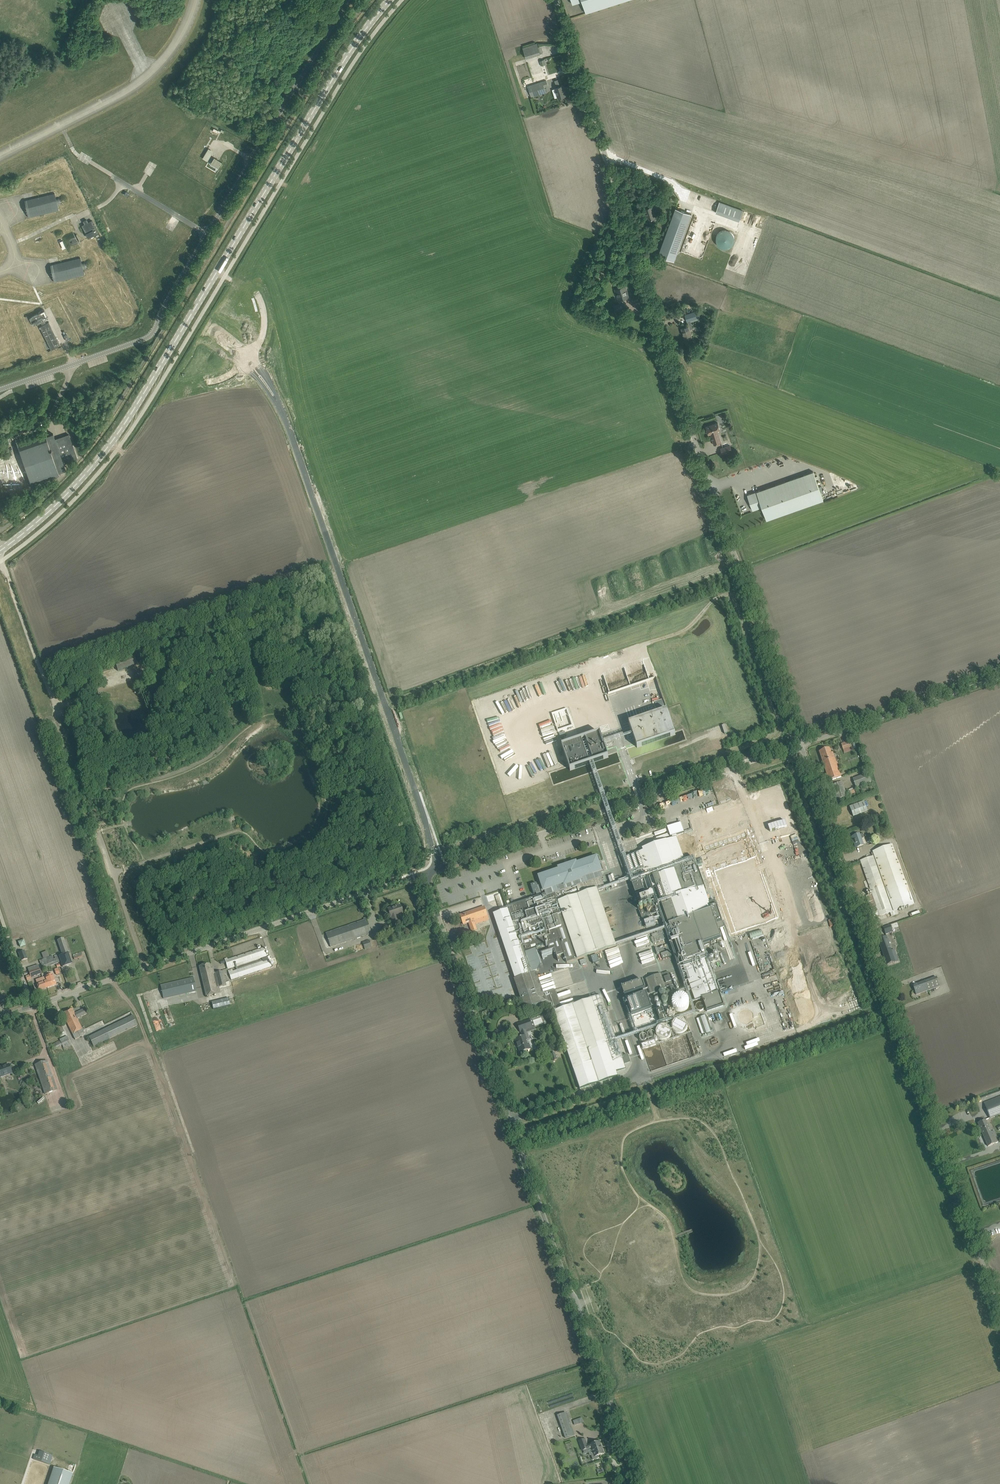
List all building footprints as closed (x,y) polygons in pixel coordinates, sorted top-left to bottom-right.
[(628,0),(571,0),(573,4),(582,1),(586,13),(628,0)] [(526,58),(541,53),(537,43),(523,48),(526,58)] [(547,80),(531,85),(535,96),(546,92),(545,87),(548,86),(547,80)] [(563,85),(560,86),(555,88),(558,98),(566,95),(563,85)] [(221,162),(214,157),(210,163),(218,167),(221,162)] [(61,204),(59,197),(56,198),(55,193),(24,200),(28,217),(59,210),(57,205),(61,204)] [(739,221),(743,210),(719,201),(715,213),(739,221)] [(644,208),(648,220),(656,217),(653,206),(644,208)] [(658,255),(674,261),(692,214),(675,208),(658,255)] [(88,237),(98,232),(92,220),(88,222),(87,220),(86,219),(83,221),(84,224),(82,225),(88,237)] [(725,230),(724,230),(723,230),(722,231),(721,231),(720,232),(719,232),(719,233),(718,233),(718,234),(717,235),(717,236),(716,236),(716,237),(716,238),(716,239),(716,240),(716,241),(716,242),(717,243),(717,244),(718,244),(718,245),(719,246),(720,247),(721,247),(722,248),(723,248),(724,248),(725,248),(726,248),(727,248),(728,248),(729,248),(729,247),(730,247),(731,247),(731,246),(732,246),(732,245),(733,245),(733,244),(734,243),(734,242),(734,241),(734,240),(734,239),(734,238),(734,237),(734,236),(733,235),(733,234),(732,233),(732,232),(731,232),(730,231),(729,231),(728,230),(727,230),(726,230),(725,230)] [(72,245),(77,242),(80,247),(72,231),(72,232),(75,237),(69,240),(72,245)] [(606,259),(611,260),(616,245),(611,243),(606,259)] [(83,270),(87,269),(85,262),(81,263),(80,258),(50,265),(54,282),(84,275),(83,270)] [(625,286),(624,286),(615,289),(620,304),(614,306),(616,312),(627,309),(625,302),(624,303),(623,299),(629,297),(625,286)] [(29,317),(30,319),(33,326),(41,322),(45,320),(49,318),(44,310),(29,317)] [(684,335),(685,339),(692,337),(690,330),(693,329),(691,322),(701,319),(701,317),(698,310),(685,315),(687,321),(689,326),(681,328),(682,329),(682,328),(684,335)] [(60,345),(49,322),(46,323),(45,320),(41,322),(42,325),(39,326),(51,349),(60,345)] [(42,408),(48,411),(54,398),(48,395),(45,400),(46,401),(42,408)] [(718,431),(720,431),(718,422),(706,426),(708,434),(711,434),(714,445),(722,442),(718,431)] [(52,434),(49,435),(46,436),(45,432),(42,434),(41,432),(40,432),(41,434),(39,435),(38,433),(37,433),(38,435),(37,435),(35,436),(34,434),(34,436),(32,437),(31,435),(30,435),(31,437),(29,438),(28,436),(27,437),(28,438),(25,439),(25,437),(24,438),(24,440),(22,440),(21,439),(20,439),(21,441),(19,441),(18,440),(17,440),(33,486),(34,486),(33,484),(36,483),(36,485),(37,485),(36,483),(39,482),(39,484),(40,483),(40,482),(42,481),(43,483),(44,482),(43,480),(45,480),(46,481),(47,481),(46,479),(49,478),(49,480),(50,480),(50,478),(52,477),(53,479),(54,479),(53,477),(55,476),(56,478),(57,478),(56,476),(60,475),(56,466),(77,459),(69,434),(55,439),(53,433),(52,434)] [(747,494),(753,510),(762,507),(767,520),(823,500),(813,471),(747,494)] [(137,665),(133,653),(114,659),(117,667),(118,671),(137,665)] [(663,699),(655,702),(657,708),(665,705),(663,699)] [(667,711),(629,724),(632,734),(636,745),(637,748),(676,734),(675,733),(667,711)] [(919,726),(891,734),(896,735),(898,740),(898,736),(903,737),(904,741),(907,740),(904,740),(906,731),(908,737),(909,733),(910,735),(914,734),(915,734),(916,732),(920,733),(921,730),(919,726)] [(594,762),(609,757),(608,755),(604,744),(600,733),(562,746),(569,767),(570,770),(590,764),(591,763),(594,762)] [(843,750),(851,747),(849,741),(841,744),(843,750)] [(831,753),(829,748),(819,752),(829,781),(841,777),(833,753),(831,753)] [(272,752),(264,754),(269,767),(276,765),(272,752)] [(869,773),(853,778),(856,787),(872,782),(869,773)] [(842,782),(831,785),(836,800),(847,796),(842,782)] [(867,811),(864,801),(849,807),(853,817),(867,811)] [(633,825),(619,830),(621,835),(635,830),(633,825)] [(692,837),(704,833),(702,827),(690,832),(692,837)] [(885,827),(878,830),(879,833),(882,839),(889,836),(885,827)] [(768,1037),(815,1020),(748,829),(701,846),(768,1037)] [(856,847),(856,848),(861,846),(867,844),(863,834),(859,835),(859,834),(852,837),(854,841),(856,847)] [(693,857),(684,860),(676,837),(642,848),(643,851),(636,854),(648,889),(656,886),(672,933),(688,981),(695,1000),(702,998),(719,992),(702,944),(712,941),(709,932),(714,930),(712,925),(707,926),(703,913),(712,909),(705,891),(706,890),(710,902),(719,899),(706,863),(696,867),(693,857)] [(893,911),(886,891),(887,890),(894,910),(914,903),(906,882),(898,861),(893,846),(871,853),(873,857),(861,861),(872,894),(866,896),(873,917),(884,913),(893,911)] [(623,858),(628,874),(640,869),(635,854),(623,858)] [(507,909),(493,914),(497,926),(507,954),(511,968),(515,979),(514,980),(520,999),(524,1011),(540,1006),(546,1004),(548,1010),(553,1008),(554,1012),(574,1070),(579,1087),(580,1089),(594,1085),(595,1086),(599,1084),(599,1083),(618,1077),(617,1072),(626,1069),(624,1064),(630,1062),(628,1055),(622,1057),(603,1001),(593,1004),(592,999),(582,1002),(562,1009),(555,990),(544,994),(536,972),(532,974),(532,973),(525,951),(535,948),(536,947),(547,943),(549,950),(555,948),(558,956),(564,954),(566,959),(564,960),(565,964),(616,946),(597,890),(597,889),(605,886),(602,878),(603,877),(601,874),(601,873),(603,872),(602,872),(604,871),(601,865),(600,865),(600,863),(601,863),(599,857),(597,857),(597,856),(577,863),(576,861),(567,864),(557,868),(558,870),(537,877),(539,884),(540,883),(541,885),(540,886),(542,892),(543,892),(545,892),(545,894),(535,897),(507,907),(507,909)] [(635,893),(644,890),(641,881),(632,884),(635,893)] [(539,883),(537,884),(536,883),(531,885),(534,894),(536,893),(537,895),(541,894),(539,886),(541,885),(540,883),(539,884),(539,883)] [(486,899),(487,902),(500,897),(498,892),(485,896),(486,899)] [(388,909),(389,914),(391,917),(392,917),(394,923),(398,922),(396,916),(403,914),(400,906),(396,907),(396,906),(395,906),(395,907),(392,908),(388,909)] [(462,920),(464,925),(469,923),(472,932),(477,930),(475,925),(489,920),(484,907),(463,914),(458,916),(460,920),(462,919),(462,920)] [(366,918),(363,919),(364,920),(325,933),(330,947),(371,933),(366,918)] [(892,932),(890,925),(884,927),(886,934),(892,932)] [(887,937),(878,940),(887,965),(898,961),(894,950),(891,951),(891,950),(887,937)] [(66,954),(68,953),(63,938),(57,940),(62,955),(66,954)] [(228,960),(227,958),(225,959),(228,969),(266,956),(264,948),(228,960)] [(27,960),(24,952),(18,954),(21,962),(27,960)] [(662,960),(671,957),(670,952),(661,955),(662,960)] [(69,965),(66,954),(62,955),(59,956),(63,967),(69,965)] [(52,956),(40,960),(39,961),(41,964),(43,969),(55,964),(60,963),(56,955),(54,956),(53,957),(52,956)] [(269,959),(232,972),(231,970),(228,971),(231,980),(271,967),(269,959)] [(608,962),(610,967),(620,964),(618,959),(608,962)] [(209,965),(199,967),(198,967),(205,996),(220,993),(219,987),(226,985),(223,971),(214,973),(214,971),(211,972),(209,965)] [(24,975),(29,973),(31,977),(41,974),(38,966),(28,969),(29,972),(24,974),(24,975)] [(666,988),(673,985),(668,972),(661,974),(646,979),(651,994),(666,988)] [(39,991),(47,988),(56,985),(55,980),(53,974),(43,978),(36,980),(37,983),(39,991)] [(190,978),(160,985),(163,998),(196,991),(193,978),(193,975),(190,976),(190,978)] [(913,986),(916,995),(940,986),(937,977),(913,986)] [(642,980),(622,987),(625,996),(645,989),(642,980)] [(719,992),(702,998),(707,1011),(724,1005),(719,992)] [(632,1015),(652,1008),(647,993),(626,1000),(632,1015)] [(690,996),(668,995),(667,1012),(689,1013),(690,996)] [(213,1009),(230,1005),(228,998),(211,1002),(213,1009)] [(72,1009),(63,1014),(75,1040),(85,1035),(83,1030),(85,1029),(84,1027),(82,1028),(77,1019),(87,1014),(84,1009),(75,1013),(72,1009)] [(93,1047),(137,1026),(133,1015),(88,1037),(93,1047)] [(696,1018),(701,1035),(704,1034),(705,1036),(711,1034),(706,1015),(696,1018)] [(523,1037),(515,1039),(517,1045),(518,1045),(521,1053),(522,1052),(523,1053),(525,1052),(525,1051),(528,1050),(528,1051),(533,1050),(531,1044),(530,1044),(527,1045),(526,1041),(528,1040),(526,1034),(525,1031),(527,1030),(533,1028),(530,1020),(530,1019),(517,1023),(520,1032),(521,1032),(523,1037)] [(672,1026),(672,1028),(672,1029),(673,1030),(674,1032),(675,1033),(676,1034),(678,1035),(679,1035),(680,1035),(681,1035),(683,1034),(684,1034),(685,1033),(686,1032),(687,1030),(687,1029),(687,1027),(687,1026),(687,1025),(687,1024),(686,1023),(685,1022),(684,1021),(683,1020),(682,1020),(681,1019),(680,1019),(679,1019),(678,1019),(676,1020),(675,1020),(674,1022),(673,1023),(672,1025),(672,1026)] [(59,1035),(64,1032),(60,1023),(55,1026),(59,1035)] [(53,1050),(62,1046),(64,1049),(71,1045),(67,1036),(59,1040),(60,1040),(51,1045),(53,1050)] [(35,1065),(37,1070),(45,1094),(57,1090),(47,1061),(35,1065)] [(3,1067),(0,1068),(0,1075),(1,1077),(12,1073),(9,1064),(9,1065),(3,1067)] [(984,1103),(990,1119),(999,1115),(999,1096),(984,1103)] [(986,1120),(982,1121),(978,1123),(988,1147),(999,1142),(994,1131),(991,1132),(986,1120)] [(575,1436),(574,1435),(577,1434),(576,1431),(573,1432),(566,1413),(558,1416),(566,1439),(575,1436)] [(579,1441),(582,1451),(592,1448),(595,1457),(604,1453),(600,1441),(590,1444),(587,1445),(585,1439),(579,1441)] [(34,1455),(33,1460),(50,1465),(51,1460),(55,1461),(56,1457),(52,1456),(53,1456),(39,1451),(37,1456),(34,1455)] [(54,1468),(48,1483),(70,1483),(73,1474),(54,1468)]
